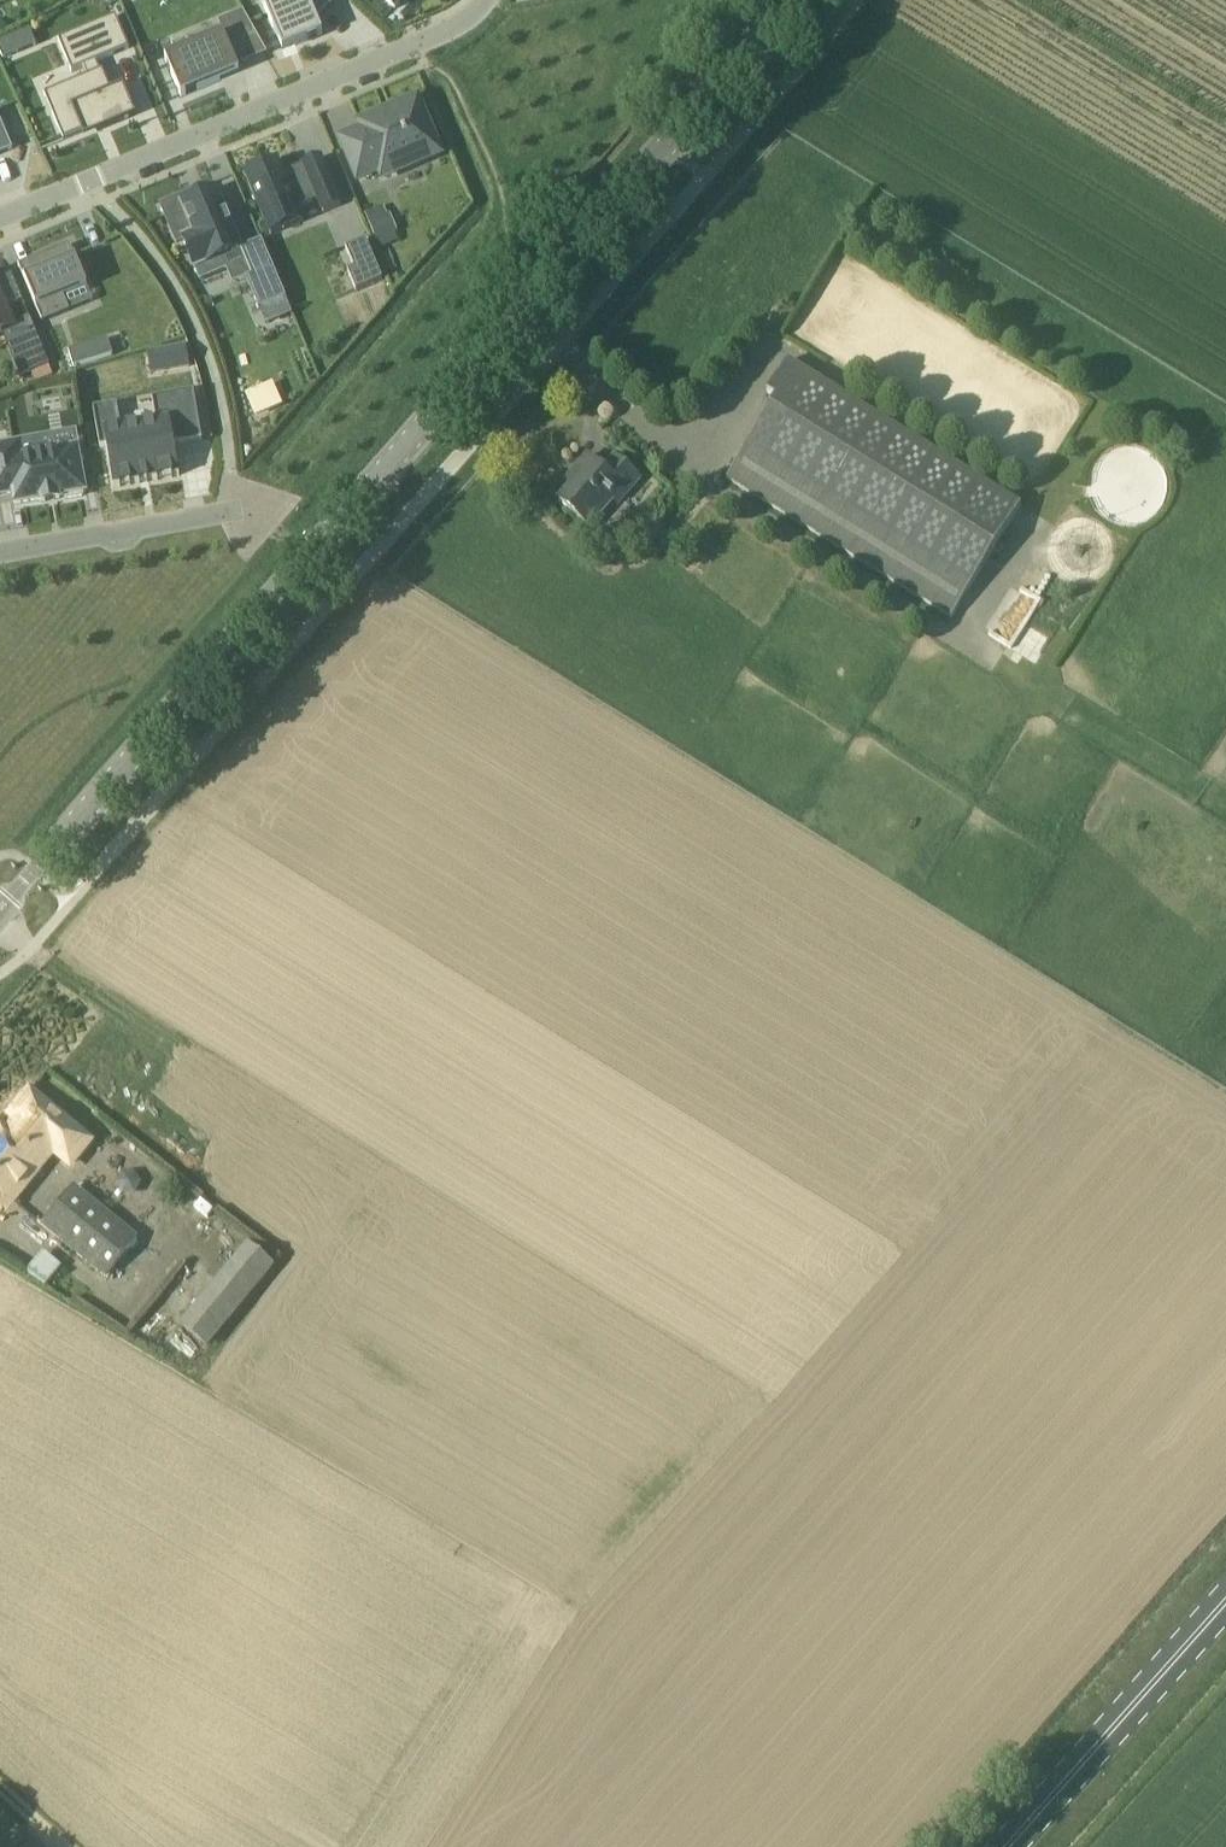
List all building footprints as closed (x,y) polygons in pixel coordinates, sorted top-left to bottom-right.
[(296,47),(323,35),(318,22),(339,0),(286,0),(265,9),(283,50),(295,45),(296,47)] [(393,9),(403,0),(384,0),(393,9)] [(238,69),(238,68),(230,49),(258,37),(244,12),(218,22),(224,35),(166,60),(182,97),(221,81),(219,77),(238,69)] [(64,141),(83,134),(96,128),(94,122),(105,118),(109,128),(137,116),(124,85),(111,90),(103,71),(101,72),(97,63),(130,49),(116,17),(59,41),(73,73),(84,68),(88,77),(64,87),(72,107),(53,115),(64,141)] [(3,60),(21,53),(14,38),(0,44),(0,52),(3,60)] [(422,108),(419,99),(397,109),(398,112),(383,118),(382,115),(360,124),(363,131),(341,140),(358,180),(359,180),(358,176),(378,167),(383,178),(421,162),(416,151),(437,143),(429,124),(430,120),(426,110),(422,108)] [(21,145),(5,106),(0,108),(0,154),(21,145)] [(266,223),(298,209),(319,201),(325,214),(342,207),(321,158),(304,165),(305,166),(284,175),(278,161),(246,174),(266,223)] [(197,269),(202,280),(203,279),(228,269),(223,258),(243,250),(217,191),(198,199),(190,202),(187,196),(163,207),(178,244),(184,241),(196,270),(197,269)] [(398,233),(391,215),(370,224),(377,242),(398,233)] [(348,272),(357,294),(384,283),(366,241),(346,249),(355,269),(348,272)] [(37,269),(23,275),(43,323),(70,312),(64,298),(88,288),(70,245),(34,261),(37,269)] [(287,299),(274,268),(254,277),(247,280),(260,311),(287,299)] [(0,296),(0,334),(17,326),(9,306),(5,308),(0,296)] [(38,365),(48,361),(34,326),(19,332),(27,351),(31,349),(38,365)] [(109,340),(68,352),(73,368),(114,356),(109,340)] [(186,348),(168,351),(171,372),(190,369),(186,348)] [(1022,505),(809,375),(788,362),(767,396),(776,401),(727,479),(748,492),(949,621),(1022,505)] [(36,383),(53,376),(50,367),(32,374),(36,383)] [(114,488),(180,477),(175,446),(203,441),(195,392),(153,399),(157,422),(122,428),(118,405),(94,409),(101,449),(107,448),(114,488)] [(0,447),(0,497),(13,495),(15,506),(41,501),(42,503),(61,500),(60,498),(66,497),(66,500),(84,497),(83,493),(87,493),(79,448),(24,458),(21,443),(0,447)] [(641,480),(615,458),(604,471),(589,457),(577,471),(583,476),(560,502),(589,527),(612,500),(618,505),(622,502),(641,480)] [(49,1149),(69,1165),(86,1145),(47,1113),(50,1110),(31,1095),(13,1117),(19,1122),(9,1134),(0,1127),(0,1128),(0,1204),(3,1206),(49,1149)] [(136,1173),(123,1173),(116,1185),(123,1196),(136,1196),(143,1184),(136,1173)] [(76,1185),(44,1225),(106,1276),(139,1237),(76,1185)] [(270,1267),(247,1247),(233,1264),(257,1285),(272,1268),(270,1267)]
